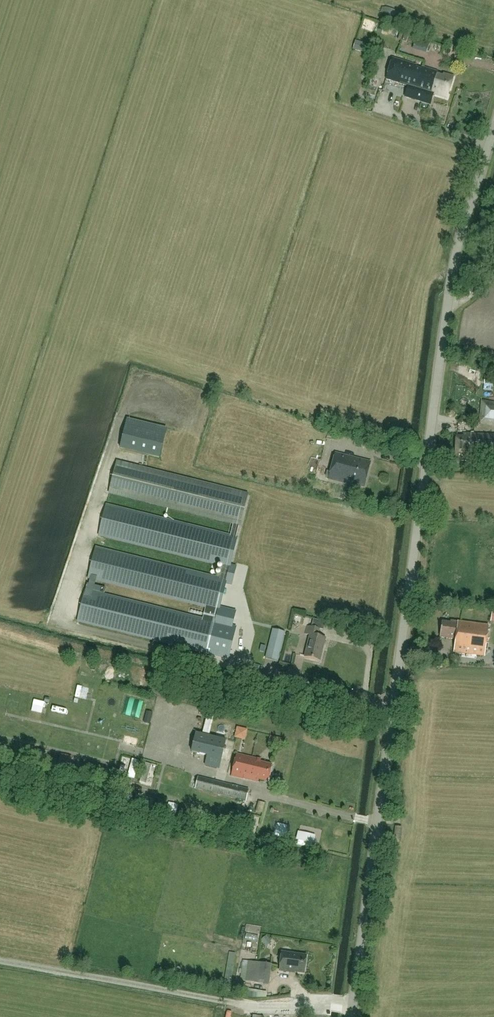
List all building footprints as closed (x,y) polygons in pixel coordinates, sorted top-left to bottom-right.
[(416,89),(423,68),(392,58),(386,79),(408,86),(416,89)] [(461,62),(458,74),(465,76),(468,64),(461,62)] [(434,95),(447,99),(454,78),(423,68),(416,89),(434,94),(434,95)] [(416,89),(408,86),(404,98),(430,105),(434,95),(434,94),(416,89)] [(484,376),(484,384),(493,385),(493,377),(484,376)] [(482,401),(478,424),(493,427),(493,403),(482,401)] [(159,458),(166,429),(127,420),(120,449),(159,458)] [(464,434),(464,437),(457,437),(455,461),(471,462),(472,455),(493,456),(493,436),(464,434)] [(365,488),(371,463),(335,454),(329,480),(352,486),(352,485),(365,488)] [(87,584),(78,622),(219,657),(222,642),(212,640),(216,623),(215,623),(218,611),(219,611),(226,584),(232,585),(237,567),(231,565),(237,538),(236,537),(239,526),(240,526),(248,495),(117,462),(109,493),(233,524),(230,536),(106,505),(99,536),(222,567),(219,578),(96,548),(88,579),(205,608),(203,620),(104,595),(106,589),(87,584)] [(455,641),(486,645),(489,626),(450,621),(450,623),(442,622),(440,637),(455,640),(455,641)] [(307,626),(305,634),(310,635),(305,657),(320,661),(326,639),(318,637),(320,629),(307,626)] [(278,662),(285,632),(273,629),(265,658),(278,662)] [(485,657),(486,645),(455,641),(454,652),(485,657)] [(104,672),(120,675),(121,667),(106,665),(104,672)] [(144,722),(147,723),(150,724),(152,713),(150,712),(147,712),(144,722)] [(218,769),(224,741),(198,735),(193,753),(208,756),(205,766),(218,769)] [(283,739),(270,736),(268,743),(281,747),(283,739)] [(119,754),(118,763),(125,764),(126,755),(119,754)] [(260,763),(261,760),(237,755),(232,777),(257,783),(257,780),(268,782),(272,765),(260,763)] [(55,768),(65,770),(68,759),(58,756),(55,768)] [(123,776),(129,778),(134,762),(129,760),(123,776)] [(137,780),(142,782),(147,768),(142,767),(137,780)] [(246,801),(249,790),(198,777),(195,789),(246,801)] [(280,802),(278,810),(285,812),(288,804),(280,802)] [(167,812),(172,806),(167,803),(162,809),(167,812)] [(255,816),(240,812),(237,823),(252,826),(255,816)] [(332,826),(330,835),(341,837),(342,828),(332,826)] [(282,953),(280,970),(290,972),(291,971),(304,973),(306,956),(282,953)] [(269,984),(271,965),(248,962),(246,981),(269,984)]
